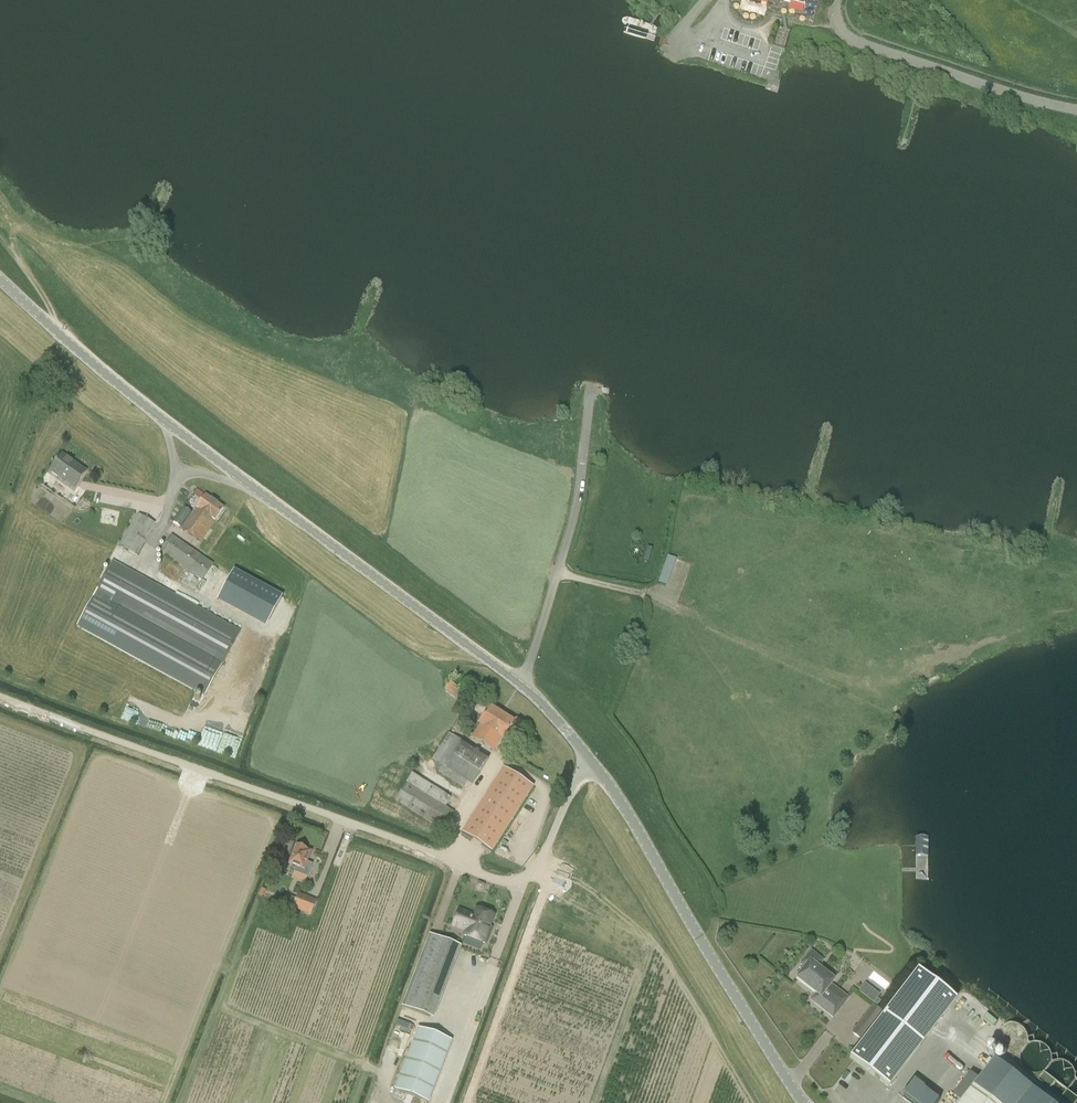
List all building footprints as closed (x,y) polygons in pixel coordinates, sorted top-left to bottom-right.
[(77,484),(85,472),(62,456),(50,472),(74,488),(75,487),(77,484)] [(224,508),(205,495),(181,530),(200,543),(224,508)] [(184,508),(173,524),(180,529),(191,513),(184,508)] [(155,524),(138,514),(121,546),(137,555),(155,524)] [(160,551),(202,581),(213,564),(171,535),(160,551)] [(676,558),(667,555),(658,581),(666,584),(676,558)] [(102,580),(77,626),(204,696),(241,630),(113,560),(102,580)] [(267,621),(281,597),(281,596),(234,570),(234,571),(220,595),(267,621)] [(469,707),(475,699),(449,681),(448,682),(444,689),(469,707)] [(130,698),(123,719),(194,744),(198,732),(153,716),(156,707),(130,698)] [(503,740),(514,723),(489,707),(478,725),(479,725),(471,738),(493,752),(501,739),(503,740)] [(236,758),(246,725),(234,721),(223,754),(236,758)] [(488,759),(462,742),(448,733),(432,760),(441,766),(437,772),(463,789),(467,782),(472,785),(480,773),(480,772),(488,759)] [(503,768),(462,833),(491,852),(533,787),(503,768)] [(451,798),(411,774),(394,801),(443,832),(455,813),(445,807),(451,798)] [(312,865),(306,863),(310,852),(304,850),(303,848),(300,847),(299,848),(296,847),(289,865),(296,868),(294,873),(307,878),(312,865)] [(287,907),(292,908),(305,913),(311,916),(317,901),(299,894),(297,899),(291,897),(287,907)] [(458,909),(451,926),(464,931),(462,935),(485,943),(491,928),(489,927),(493,915),(475,908),(472,915),(458,909)] [(429,935),(402,1008),(429,1018),(457,946),(429,935)] [(847,998),(830,985),(834,980),(817,967),(822,961),(811,952),(800,965),(804,967),(796,978),(820,997),(815,1003),(832,1018),(847,998)] [(849,1058),(852,1059),(888,1087),(956,999),(922,973),(917,970),(849,1058)] [(877,1000),(879,996),(866,986),(859,994),(873,1004),(877,1007),(880,1002),(877,1000)] [(854,1034),(860,1039),(879,1014),(873,1010),(854,1034)] [(393,1090),(427,1102),(429,1102),(452,1042),(417,1028),(393,1090)] [(995,1059),(979,1080),(970,1073),(953,1094),(963,1101),(961,1102),(1053,1102),(995,1059)]
